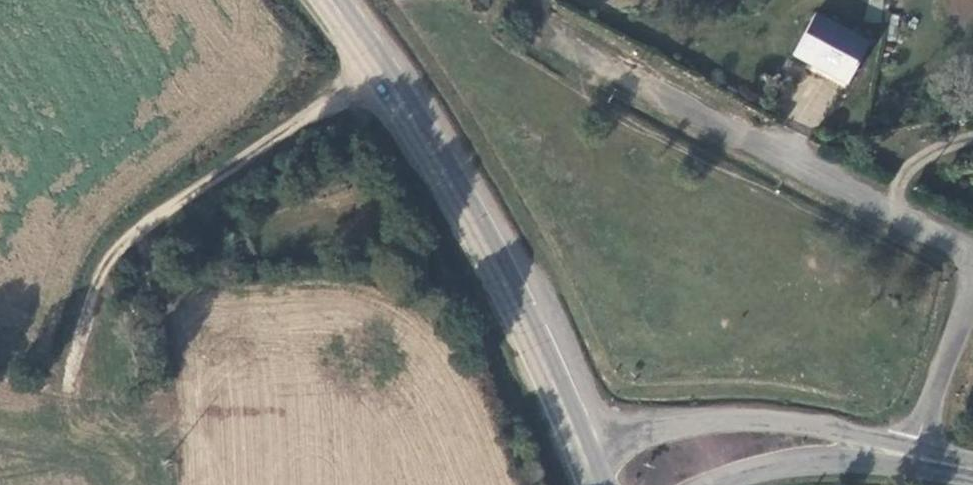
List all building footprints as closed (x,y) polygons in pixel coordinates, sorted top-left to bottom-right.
[(842,76),(866,37),(813,6),(789,45),(842,76)]
